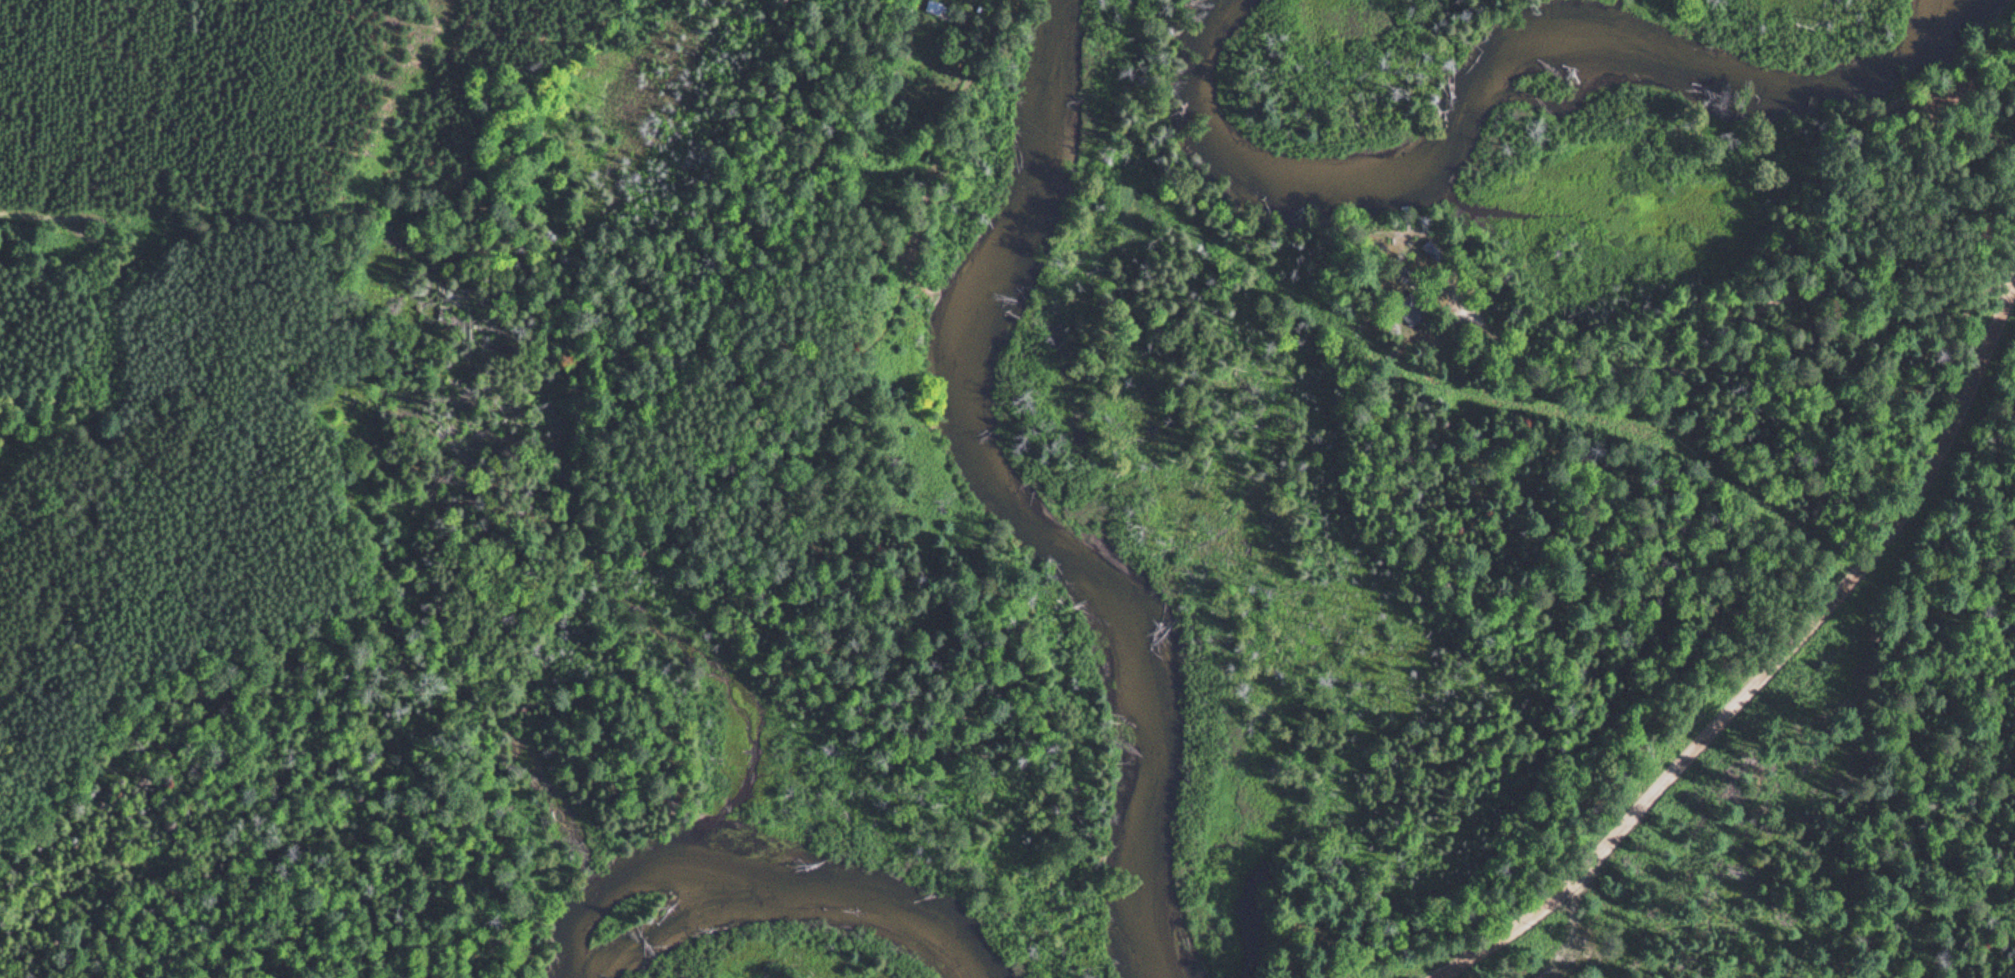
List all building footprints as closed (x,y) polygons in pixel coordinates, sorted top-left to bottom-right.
[(939,5),(929,0),(925,0),(921,7),(935,14),(939,5)] [(1428,257),(1435,250),(1426,240),(1419,247),(1428,257)] [(1426,309),(1412,294),(1395,309),(1409,324),(1426,309)]
